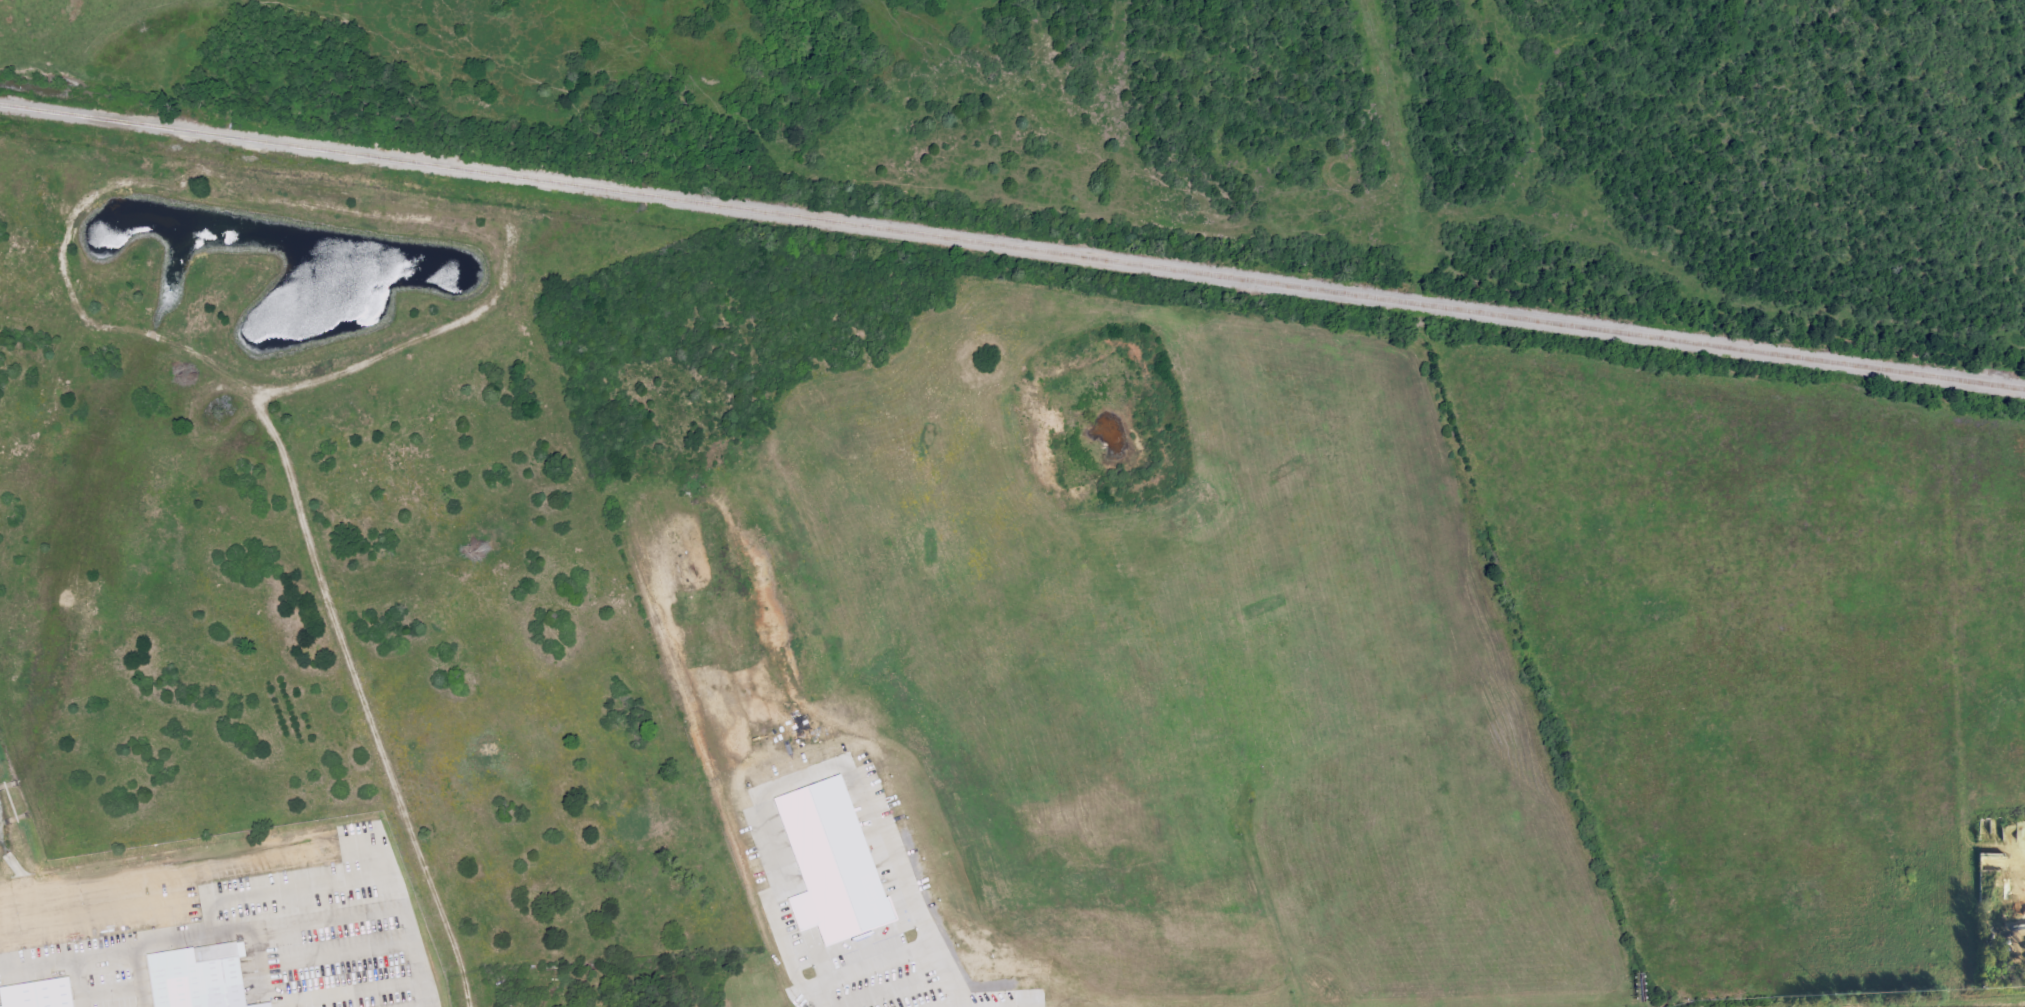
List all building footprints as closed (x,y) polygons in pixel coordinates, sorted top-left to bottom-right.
[(770,803),(837,778),(892,925),(822,951),(813,929),(797,935),(785,902),(804,895),(770,803)] [(236,965),(243,1006),(204,1006),(198,971),(236,965)] [(4,1006),(1,1006),(76,1006),(72,978),(2,987),(4,1006)]
